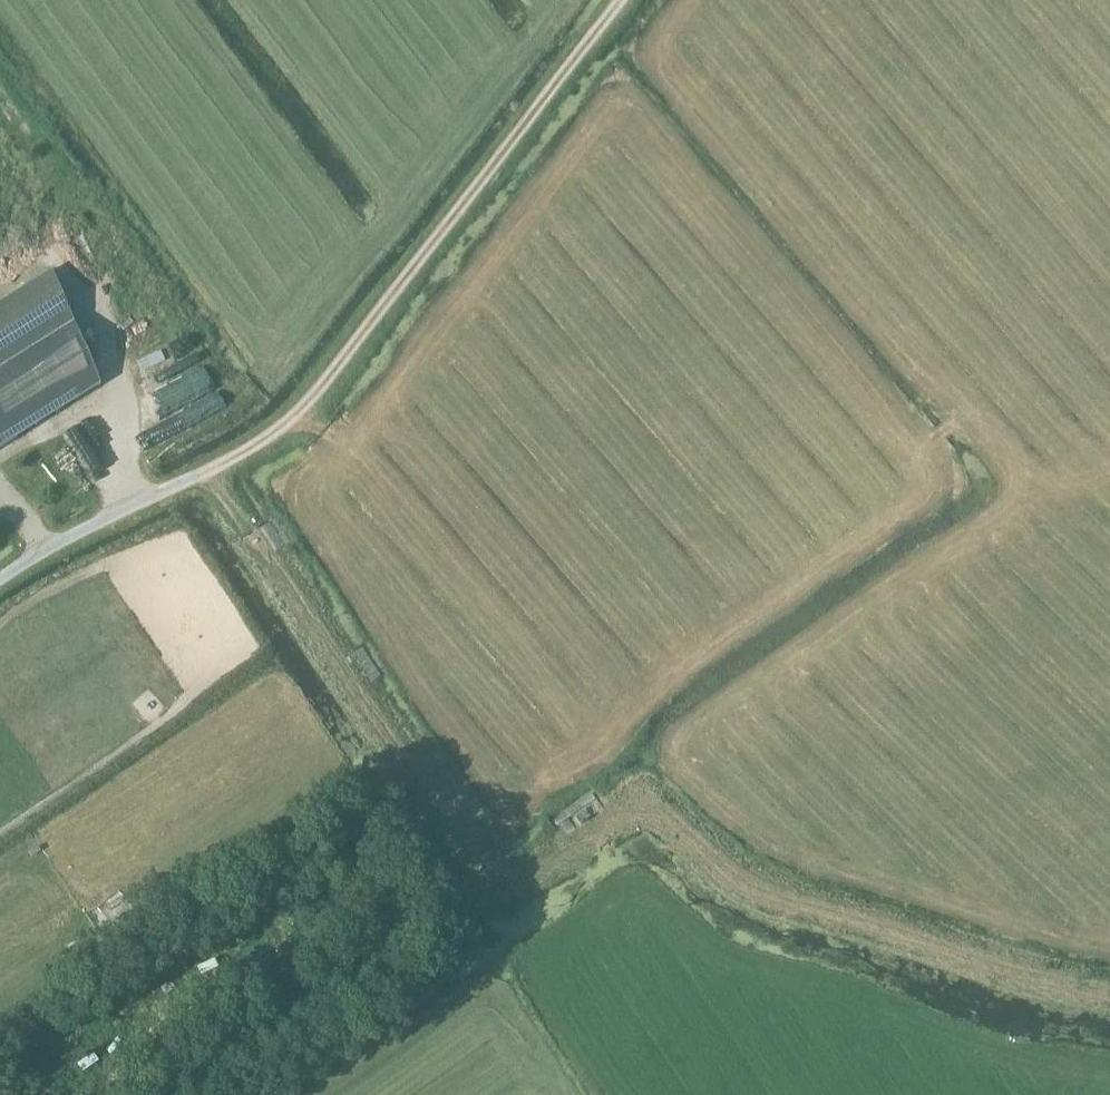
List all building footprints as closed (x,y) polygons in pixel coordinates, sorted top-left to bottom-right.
[(101,386),(100,384),(98,386),(64,331),(75,324),(74,322),(70,324),(49,274),(52,272),(52,271),(0,303),(0,368),(0,369),(0,449),(101,386)]
